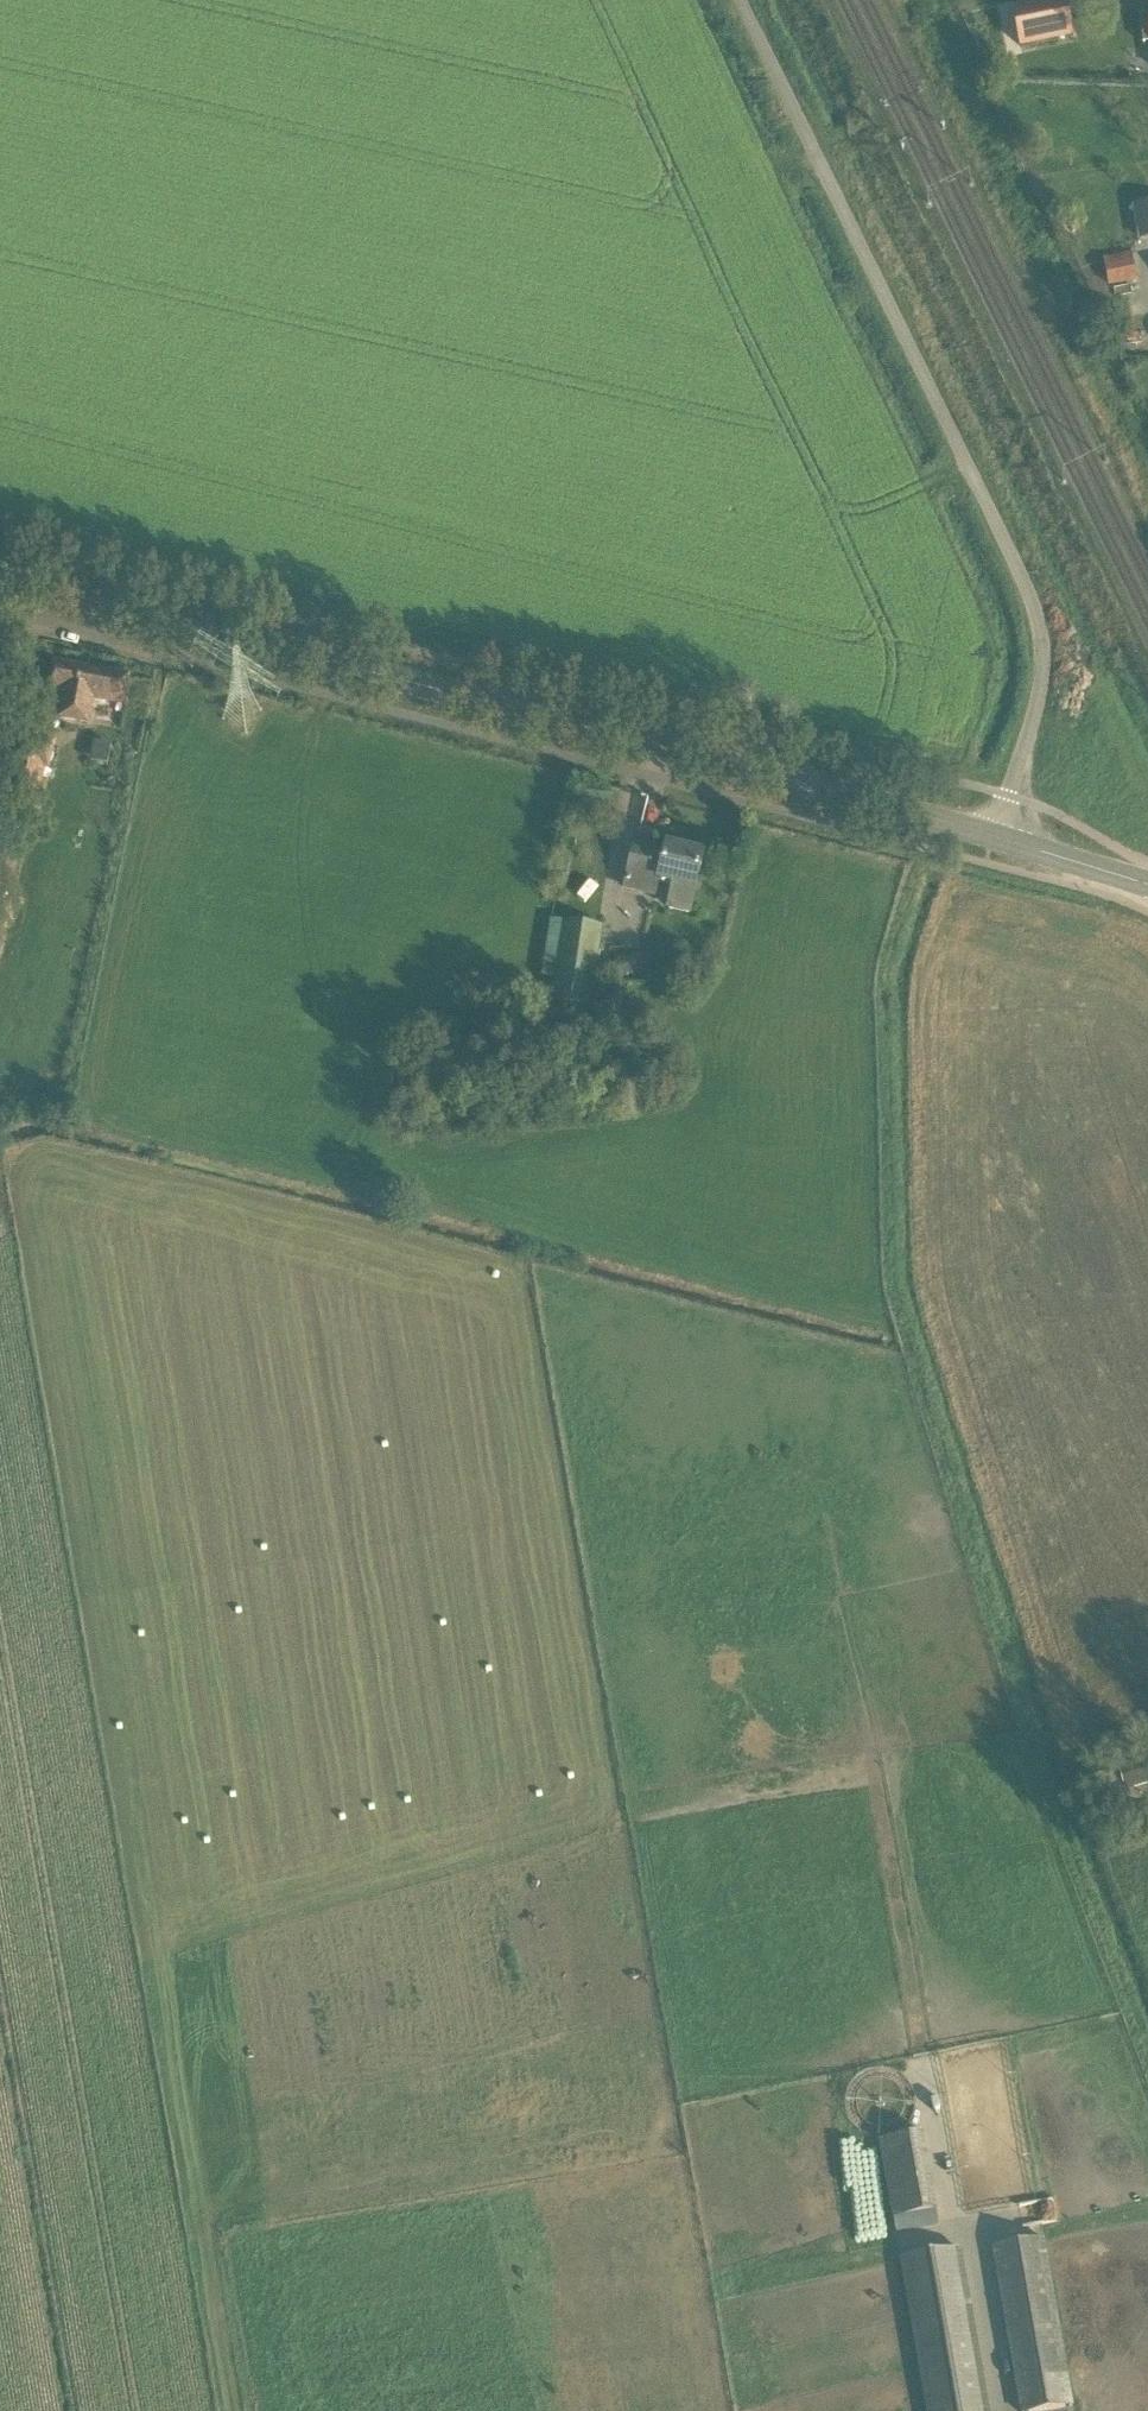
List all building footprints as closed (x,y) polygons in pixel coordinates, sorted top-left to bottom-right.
[(1070,36),(1062,0),(1058,0),(1014,9),(1022,46),(1070,36)] [(1133,206),(1140,240),(1147,238),(1147,203),(1133,206)] [(1136,279),(1131,251),(1102,257),(1108,285),(1136,279)] [(129,676),(53,662),(48,689),(66,693),(61,717),(88,722),(93,698),(124,703),(129,676)] [(21,760),(7,755),(0,775),(0,798),(33,809),(55,743),(30,735),(21,760)] [(636,847),(626,887),(656,894),(660,880),(675,884),(669,907),(689,912),(694,889),(695,889),(703,855),(668,846),(666,855),(636,847)] [(591,1005),(602,926),(548,918),(540,976),(554,977),(550,1000),(591,1005)] [(1118,1768),(1125,1790),(1147,1782),(1147,1758),(1118,1768)] [(1126,1811),(1122,1794),(1107,1798),(1111,1815),(1126,1811)] [(891,2218),(894,2218),(897,2233),(939,2226),(923,2134),(878,2142),(891,2218)] [(1072,2405),(1043,2238),(993,2247),(1022,2410),(1040,2410),(1072,2405)] [(960,2249),(901,2259),(928,2410),(988,2410),(960,2249)]
